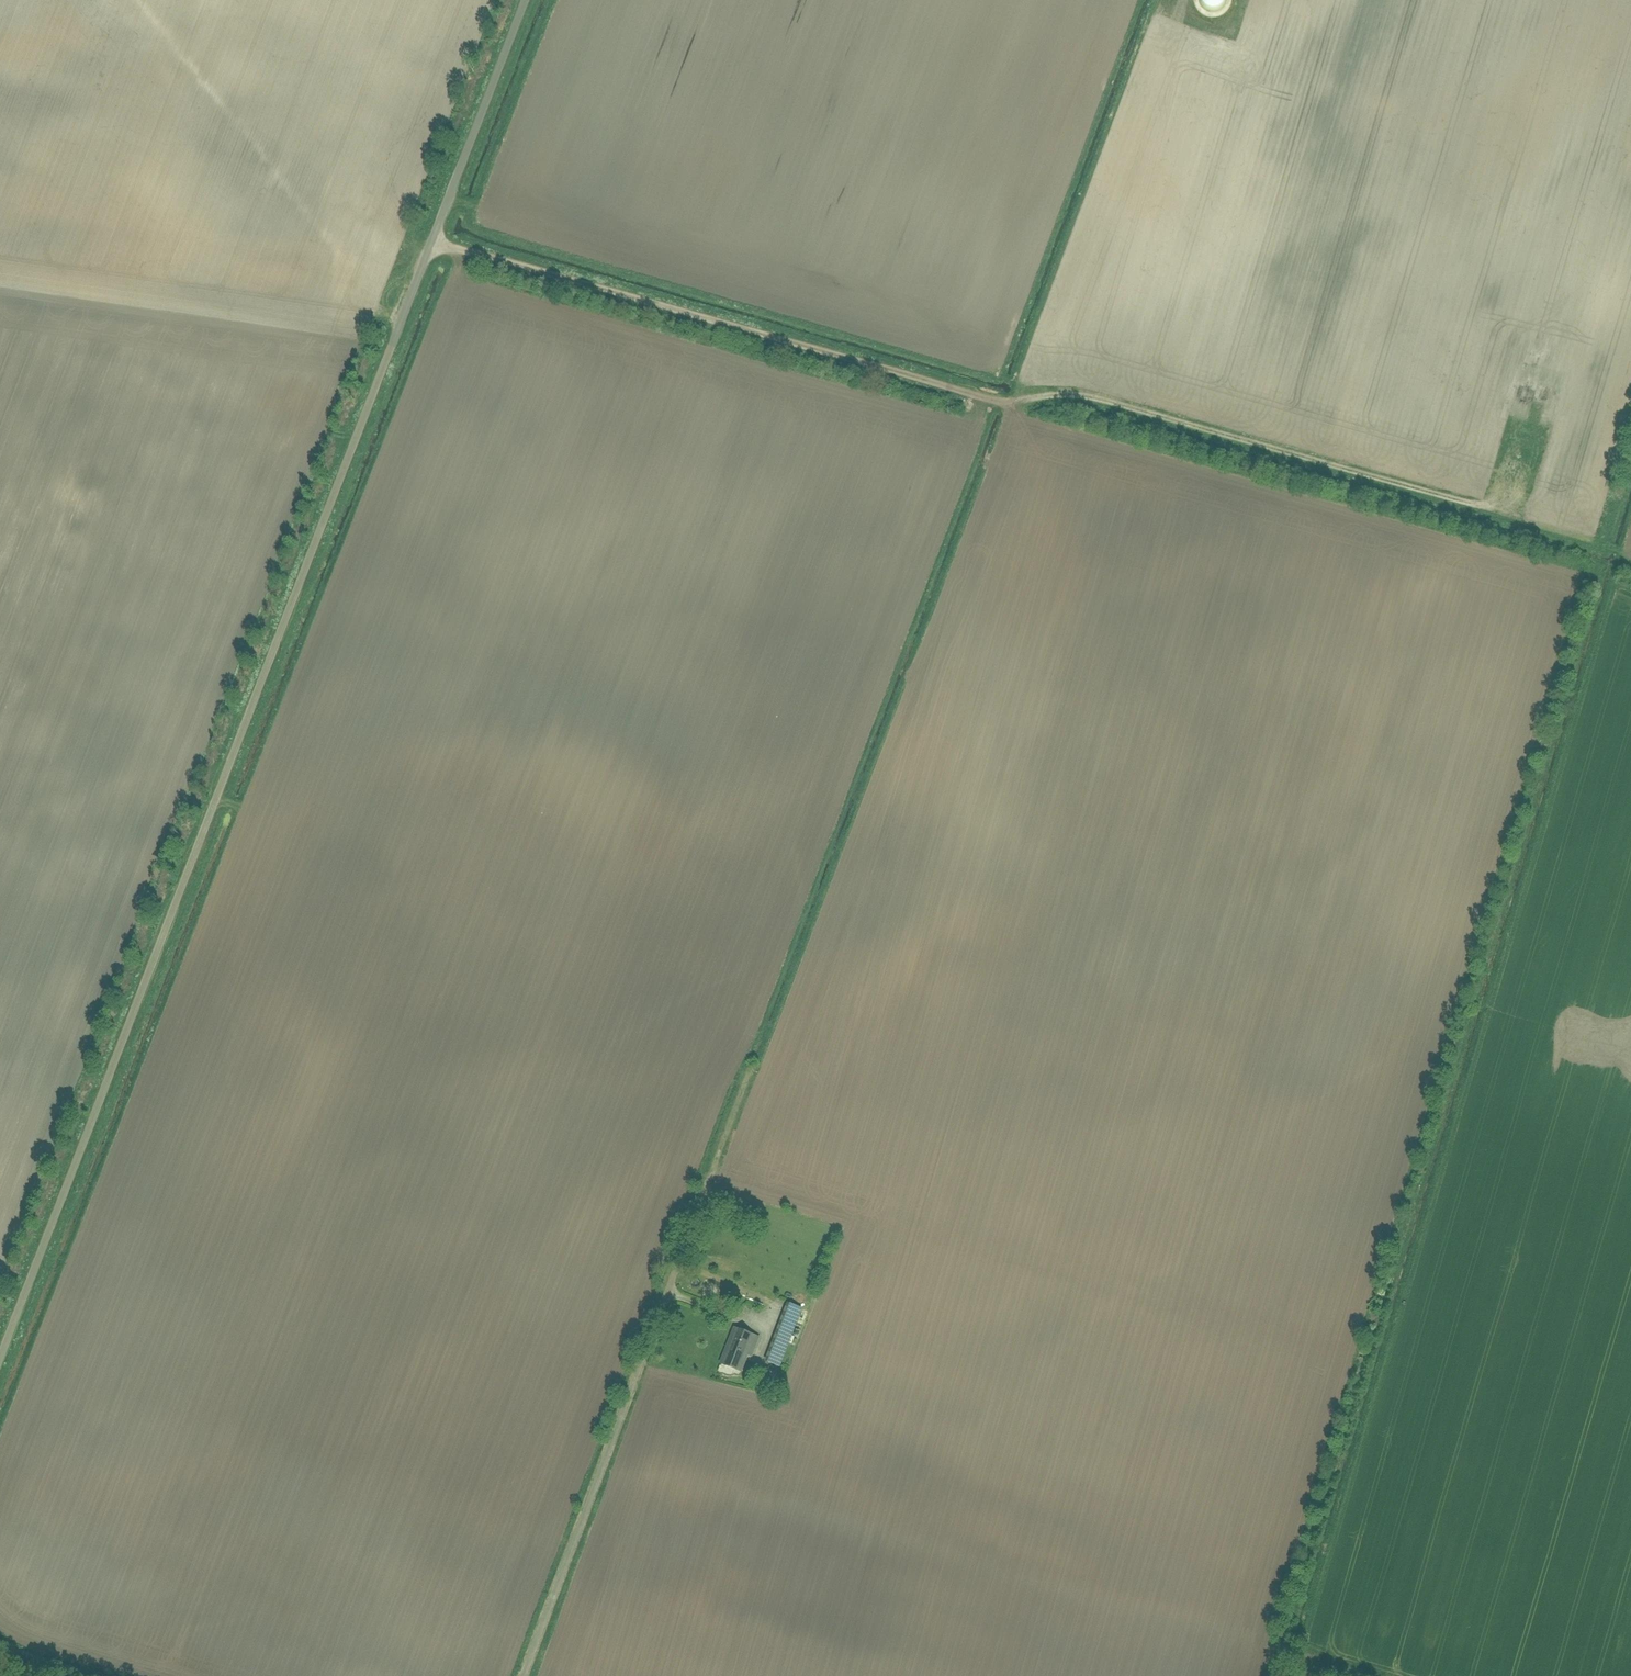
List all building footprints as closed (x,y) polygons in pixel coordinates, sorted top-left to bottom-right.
[(765,1363),(779,1368),(801,1309),(787,1304),(765,1363)] [(733,1329),(719,1366),(742,1375),(756,1337),(733,1329)]
